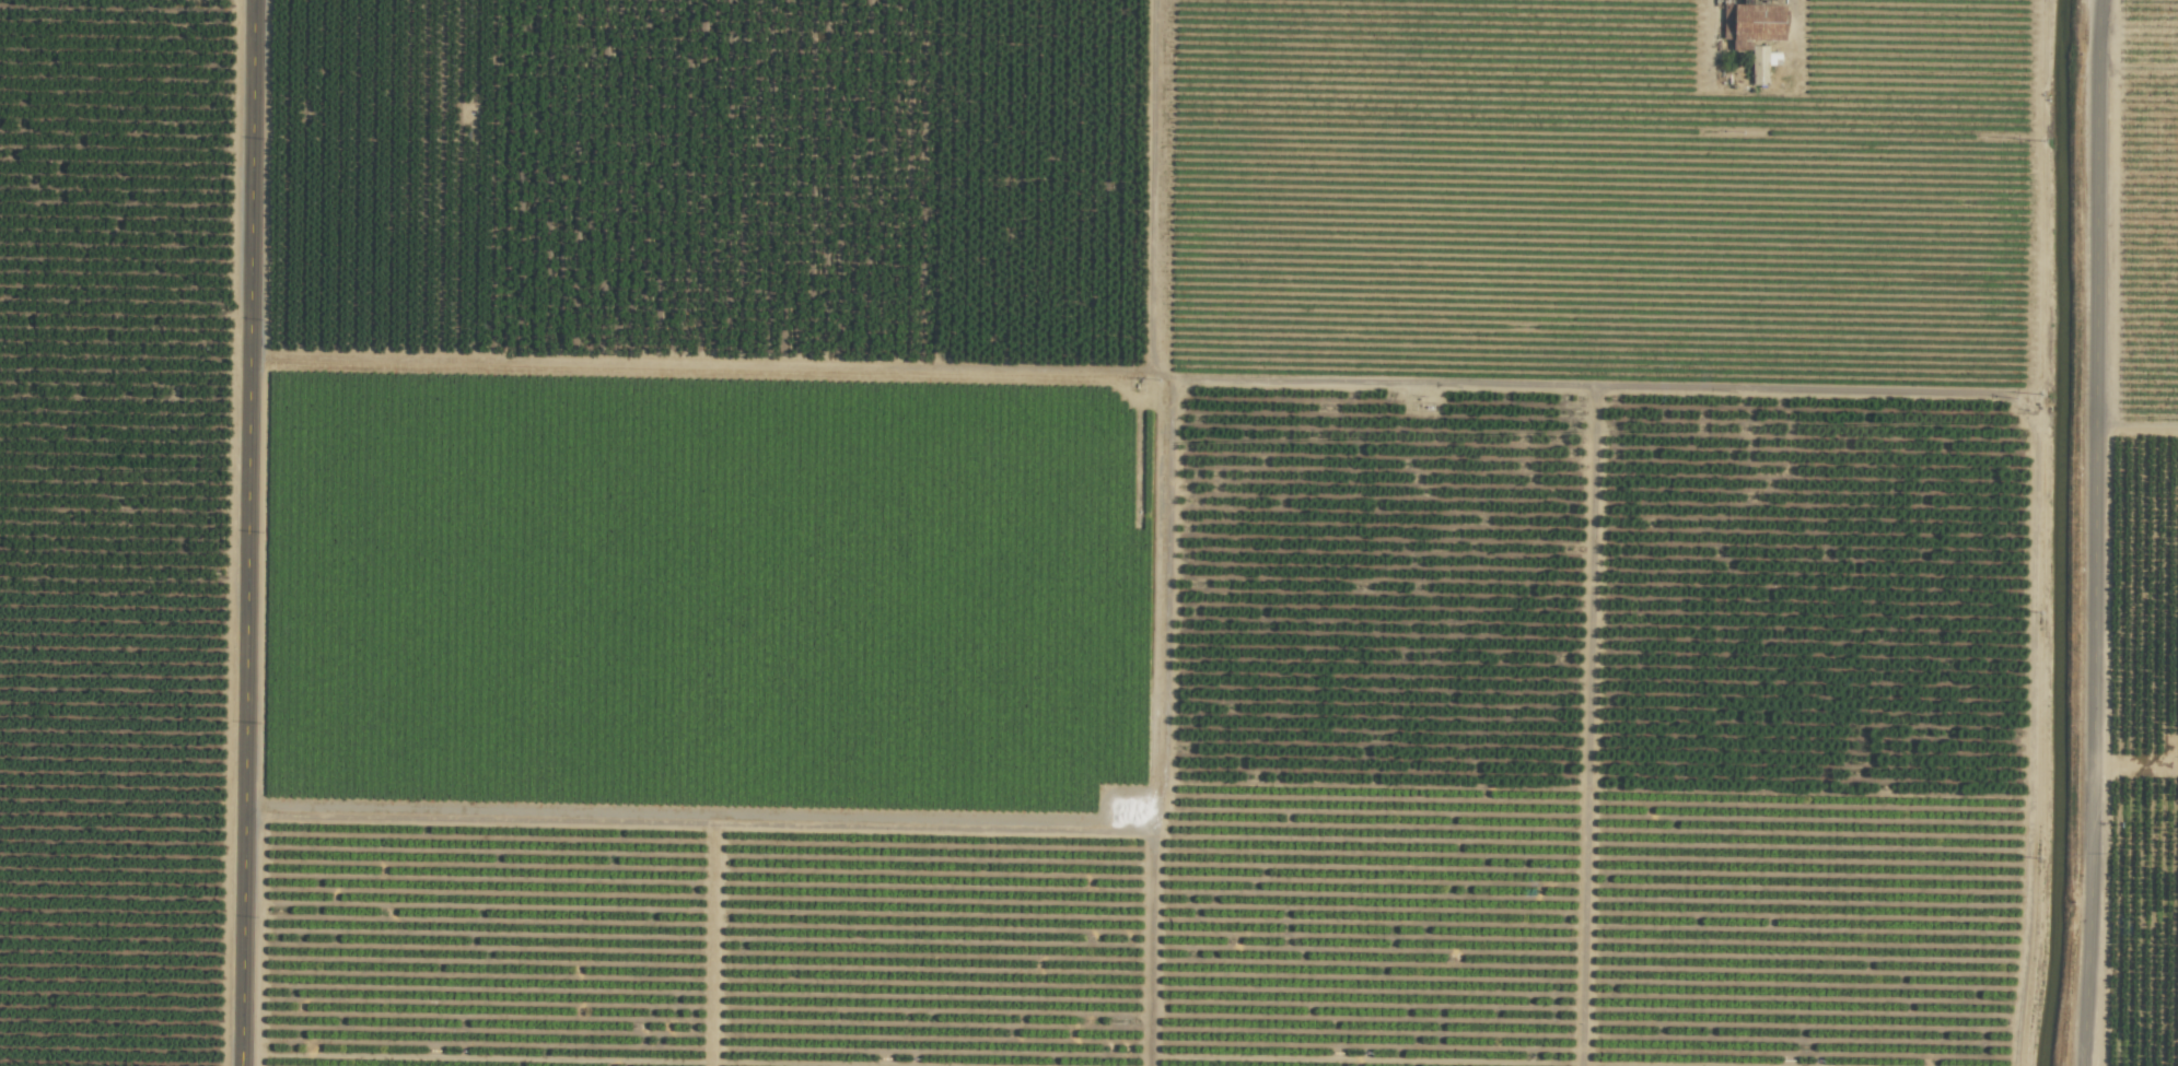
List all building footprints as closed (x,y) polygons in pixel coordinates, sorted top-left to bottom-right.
[(1785,4),(1724,5),(1724,24),(1733,24),(1733,50),(1751,50),(1751,39),(1785,39),(1785,4)] [(1752,84),(1767,84),(1768,46),(1752,46),(1752,84)]
